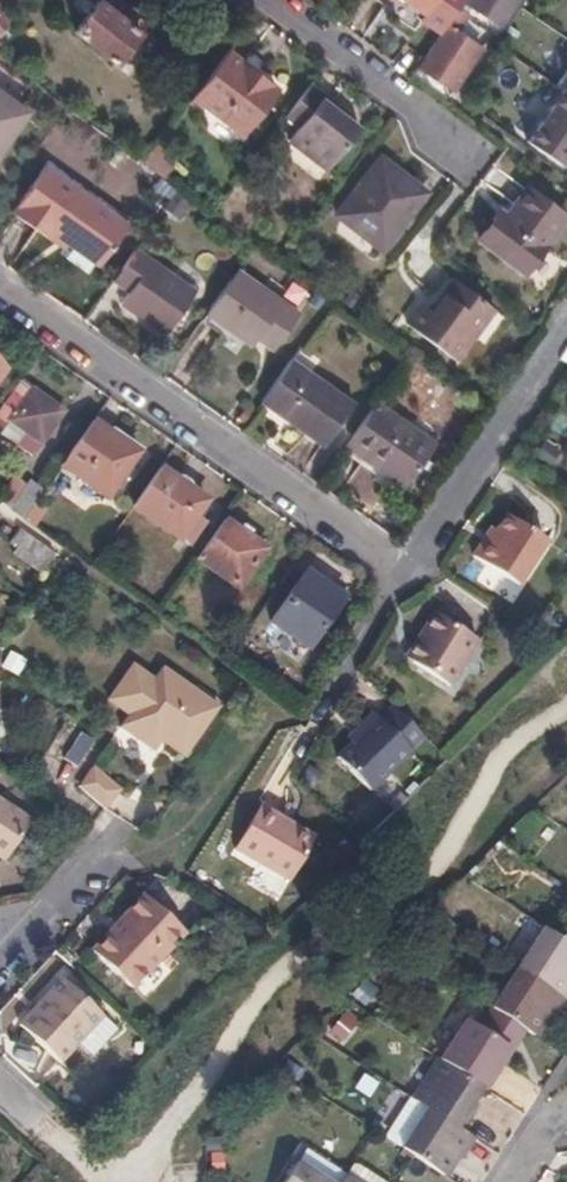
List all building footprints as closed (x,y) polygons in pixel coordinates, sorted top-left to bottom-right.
[(76,33),(115,64),(148,23),(119,0),(101,0),(76,33)] [(425,16),(436,0),(401,0),(425,16)] [(457,9),(462,1),(463,0),(436,0),(425,16),(421,21),(441,34),(446,26),(457,9)] [(462,1),(471,7),(502,27),(520,0),(463,0),(462,1)] [(457,9),(466,14),(471,7),(462,1),(457,9)] [(446,26),(457,33),(469,16),(466,14),(457,9),(446,26)] [(10,25),(0,16),(0,35),(10,25)] [(418,68),(450,90),(479,48),(457,33),(446,26),(441,34),(418,68)] [(216,68),(193,97),(240,134),(276,89),(229,52),(216,68)] [(446,96),(450,90),(418,68),(414,74),(446,96)] [(443,100),(446,96),(414,74),(412,78),(443,100)] [(311,84),(285,117),(299,127),(289,141),(327,171),(360,129),(346,119),(349,115),(311,84)] [(563,90),(527,142),(561,165),(566,156),(566,92),(563,90)] [(24,113),(0,96),(0,147),(24,113)] [(118,151),(107,166),(137,190),(148,175),(118,151)] [(382,162),(340,216),(381,248),(423,194),(382,162)] [(55,233),(70,244),(99,265),(128,224),(48,166),(14,213),(51,239),(55,233)] [(563,222),(527,193),(506,219),(500,215),(482,236),(525,270),(563,222)] [(66,250),(70,244),(55,233),(51,239),(66,250)] [(136,251),(113,282),(129,293),(121,305),(165,336),(196,292),(136,251)] [(237,270),(206,315),(253,348),(263,334),(278,344),(299,314),(237,270)] [(421,305),(407,323),(455,360),(494,310),(455,281),(431,312),(421,305)] [(291,360),(261,403),(323,447),(353,404),(291,360)] [(39,446),(63,413),(20,383),(0,411),(0,429),(3,431),(8,424),(39,446)] [(377,403),(345,447),(404,487),(434,443),(377,403)] [(93,422),(62,466),(107,498),(135,460),(107,440),(111,435),(93,422)] [(39,446),(8,424),(3,431),(0,435),(0,436),(30,458),(39,446)] [(552,463),(566,472),(566,452),(561,449),(552,463)] [(160,470),(133,507),(178,538),(204,501),(160,470)] [(34,504),(43,491),(29,481),(26,486),(14,479),(0,499),(0,505),(22,520),(34,504)] [(45,511),(34,504),(22,520),(33,527),(45,511)] [(491,544),(486,541),(475,558),(521,587),(550,541),(509,516),(499,533),(491,544)] [(224,522),(197,560),(238,588),(265,551),(224,522)] [(493,529),(486,541),(491,544),(499,533),(493,529)] [(41,574),(55,555),(20,532),(10,546),(17,550),(14,556),(41,574)] [(307,574),(273,622),(309,647),(343,599),(307,574)] [(428,648),(417,665),(455,689),(485,643),(439,613),(420,643),(428,648)] [(409,659),(417,665),(428,648),(420,643),(409,659)] [(0,661),(0,671),(14,673),(22,658),(16,652),(3,649),(2,648),(0,661)] [(169,743),(168,746),(184,757),(219,708),(163,668),(121,727),(154,751),(161,741),(163,738),(169,743)] [(361,730),(349,742),(336,755),(369,789),(422,737),(391,706),(378,719),(371,712),(357,726),(361,730)] [(345,737),(349,742),(361,730),(357,726),(345,737)] [(80,735),(62,758),(72,765),(90,742),(80,735)] [(72,786),(102,807),(118,786),(89,765),(72,786)] [(4,862),(29,822),(0,804),(0,860),(4,862)] [(258,807),(232,850),(287,883),(313,840),(258,807)] [(180,937),(141,901),(123,922),(125,924),(92,959),(130,995),(163,959),(161,957),(180,937)] [(565,998),(566,994),(566,944),(541,927),(516,967),(565,998)] [(550,1020),(565,998),(516,967),(490,1007),(524,1029),(532,1034),(544,1016),(550,1020)] [(75,1050),(90,1064),(114,1038),(60,988),(18,1033),(57,1070),(75,1050)] [(510,1051),(524,1029),(490,1007),(477,1028),(462,1018),(437,1058),(479,1085),(484,1089),(497,1068),(492,1065),(504,1047),(510,1051)] [(410,1098),(457,1129),(470,1110),(464,1107),(479,1085),(437,1058),(410,1098)] [(460,1160),(473,1140),(457,1129),(410,1098),(393,1126),(407,1135),(400,1147),(412,1155),(443,1174),(454,1156),(460,1160)] [(346,1172),(304,1145),(280,1181),(339,1181),(346,1172)] [(346,1172),(339,1181),(361,1181),(346,1172)]
